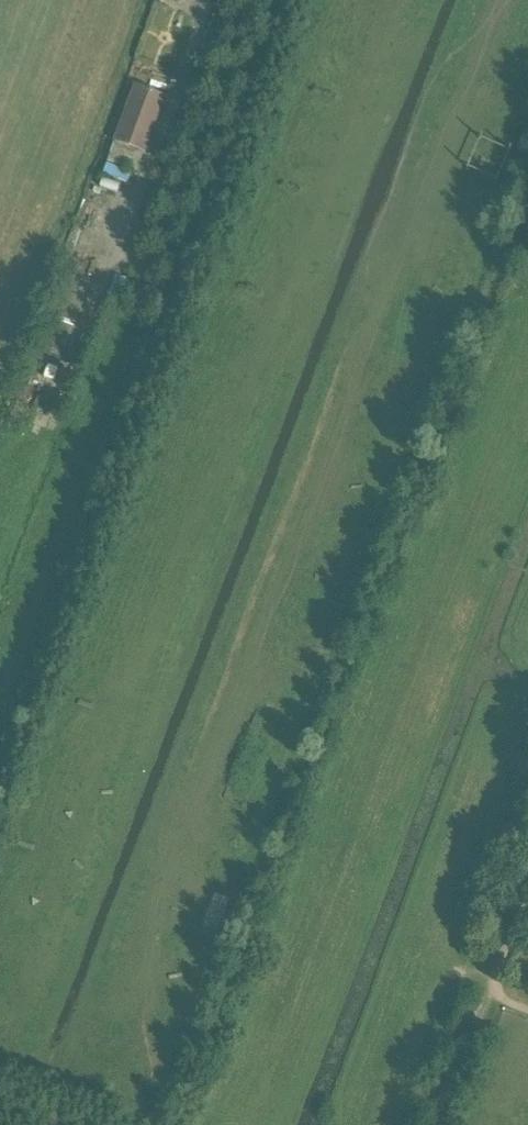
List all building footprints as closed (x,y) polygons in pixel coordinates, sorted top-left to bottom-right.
[(113,142),(114,142),(107,163),(137,173),(144,153),(145,154),(166,97),(134,85),(113,142)]
